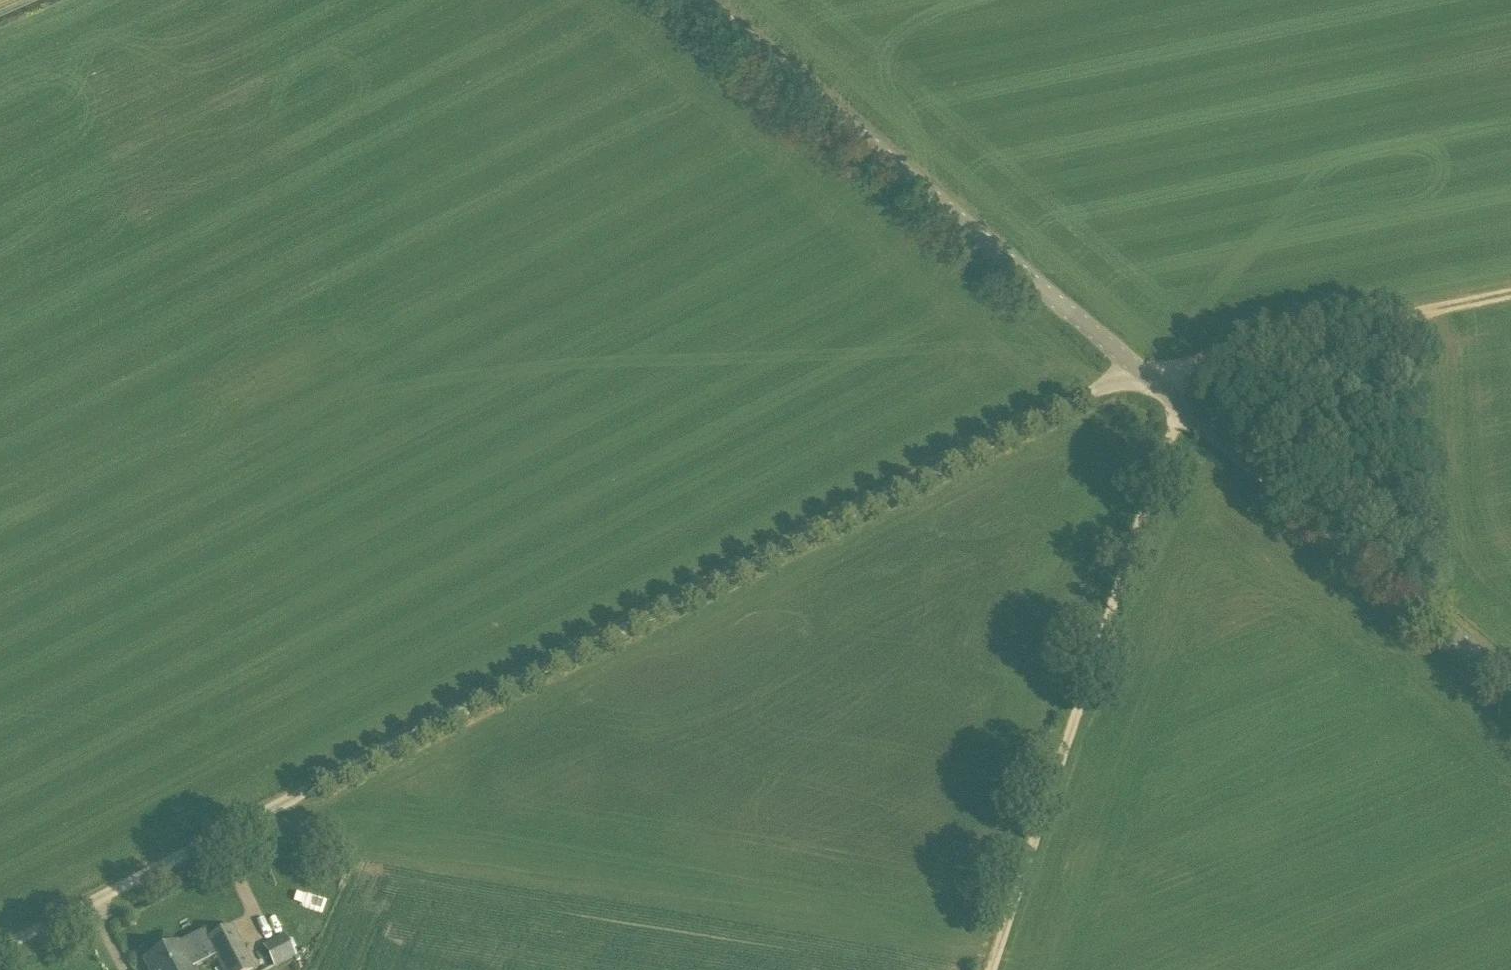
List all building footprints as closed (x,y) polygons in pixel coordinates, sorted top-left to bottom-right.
[(192,969),(214,957),(221,969),(254,969),(232,927),(184,953),(179,944),(143,962),(147,969),(192,969)] [(275,967),(293,957),(283,937),(264,947),(275,967)]
